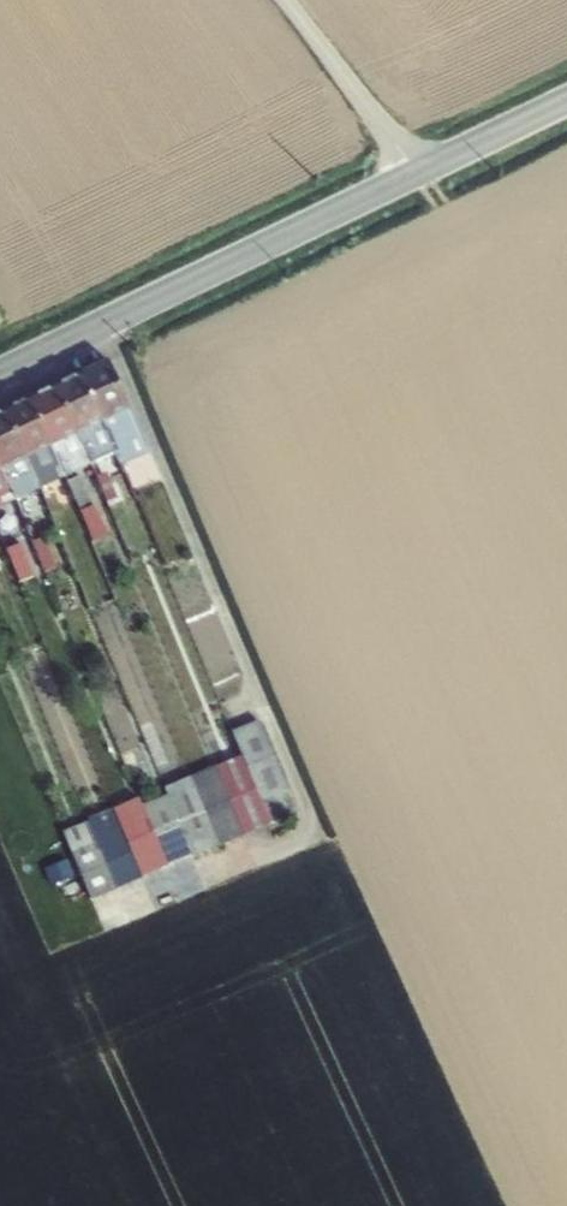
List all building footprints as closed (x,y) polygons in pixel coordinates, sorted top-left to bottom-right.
[(122,466),(150,454),(109,361),(83,374),(85,376),(104,423),(109,431),(111,431),(120,452),(116,453),(122,466)] [(104,423),(85,376),(79,380),(77,377),(63,384),(64,387),(59,389),(93,465),(116,453),(120,452),(111,431),(109,431),(104,423)] [(93,465),(59,389),(52,393),(51,390),(39,396),(40,399),(34,401),(66,478),(93,465)] [(10,413),(42,489),(67,478),(66,478),(34,401),(26,405),(25,402),(15,408),(16,410),(10,413)] [(42,489),(10,413),(2,417),(1,414),(0,414),(0,460),(18,501),(42,489)] [(0,460),(0,509),(18,501),(0,460)] [(118,498),(108,473),(98,477),(108,502),(118,498)] [(83,476),(70,483),(82,512),(95,507),(83,476)] [(95,507),(82,512),(95,543),(109,537),(103,521),(95,507)] [(46,538),(34,543),(46,574),(59,568),(46,538)] [(22,544),(7,551),(21,584),(36,577),(22,544)] [(274,799),(290,793),(260,721),(234,732),(244,757),(264,804),(274,799)] [(218,768),(247,836),(273,825),(264,804),(244,757),(218,768)] [(221,848),(247,836),(218,768),(192,779),(221,848)] [(221,848),(192,779),(166,790),(168,796),(194,857),(194,859),(221,848)] [(168,796),(144,807),(170,867),(194,857),(168,796)] [(264,804),(273,825),(283,821),(274,799),(264,804)] [(115,810),(144,879),(170,867),(144,807),(141,800),(115,810)] [(89,821),(90,823),(118,891),(144,879),(115,810),(89,821)] [(118,891),(90,823),(64,834),(93,902),(118,891)]
